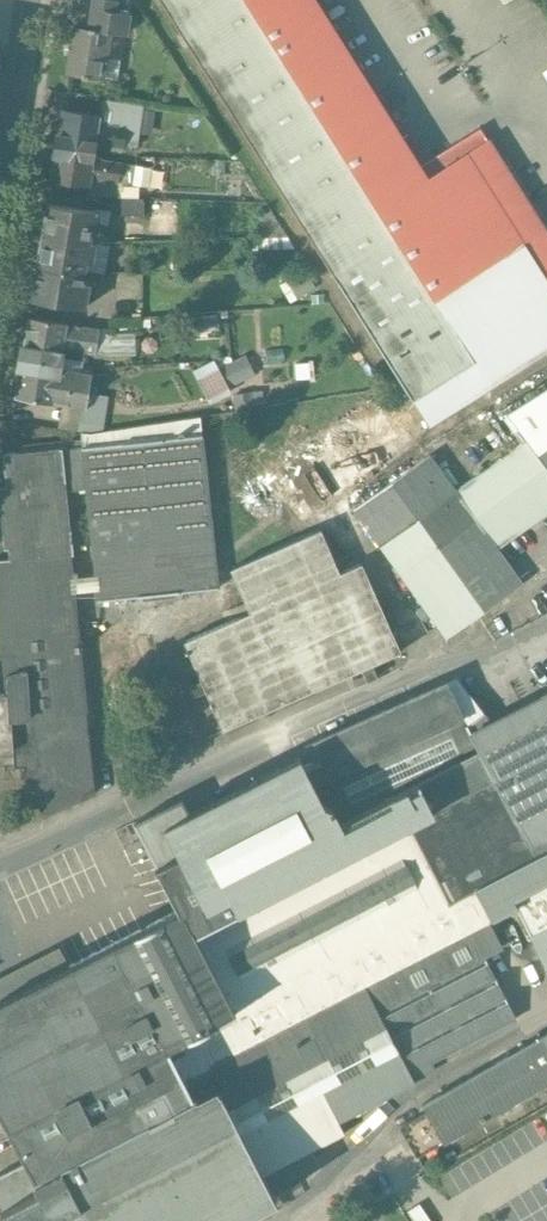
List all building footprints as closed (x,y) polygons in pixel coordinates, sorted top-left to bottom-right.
[(89,28),(74,26),(74,27),(68,71),(67,71),(67,72),(83,74),(83,76),(88,77),(88,75),(103,78),(104,76),(117,78),(120,60),(106,57),(109,33),(110,33),(110,31),(126,34),(131,0),(93,0),(89,28)] [(420,166),(315,0),(160,0),(309,236),(420,166)] [(141,109),(104,103),(102,116),(100,116),(99,124),(127,128),(124,148),(136,150),(141,109)] [(100,116),(61,110),(57,136),(77,138),(74,158),(93,161),(94,160),(96,144),(99,124),(100,116)] [(127,128),(99,124),(96,144),(124,148),(127,128)] [(77,138),(57,136),(51,180),(90,185),(91,176),(93,161),(74,158),(77,138)] [(309,236),(429,426),(546,351),(546,278),(468,153),(467,154),(460,142),(420,166),(309,236)] [(121,164),(94,160),(93,161),(91,176),(118,180),(121,164)] [(152,168),(121,164),(118,180),(149,185),(152,168)] [(118,180),(91,176),(90,185),(88,196),(116,197),(118,180)] [(145,199),(112,197),(109,212),(143,214),(145,199)] [(168,199),(149,200),(150,233),(168,232),(168,199)] [(95,211),(47,203),(42,235),(89,243),(89,242),(91,232),(97,233),(100,213),(95,213),(95,211)] [(279,224),(270,211),(262,212),(263,237),(287,236),(279,224)] [(89,243),(42,235),(36,266),(83,274),(86,262),(91,263),(95,243),(89,242),(89,243)] [(263,237),(253,237),(253,248),(293,246),(287,236),(263,237)] [(83,274),(36,266),(30,298),(80,307),(80,305),(84,306),(88,286),(81,285),(83,274)] [(97,331),(27,318),(22,346),(21,346),(43,351),(39,371),(56,374),(57,369),(58,369),(61,354),(69,356),(70,351),(93,354),(97,331)] [(58,369),(57,369),(56,374),(39,371),(43,351),(21,346),(17,368),(19,369),(14,397),(80,409),(84,410),(87,393),(90,374),(58,369)] [(228,362),(237,380),(256,371),(247,353),(228,362)] [(210,397),(231,386),(217,357),(195,368),(210,397)] [(396,383),(270,474),(303,520),(429,429),(396,383)] [(508,413),(527,439),(540,457),(546,451),(546,389),(508,413)] [(100,395),(87,393),(84,410),(80,409),(78,422),(95,425),(100,395)] [(203,434),(81,446),(97,600),(219,587),(203,434)] [(455,490),(497,549),(546,514),(546,466),(540,457),(527,439),(455,490)] [(4,453),(7,485),(0,486),(0,502),(5,549),(10,548),(11,558),(0,559),(0,619),(8,694),(0,695),(0,749),(13,748),(12,731),(23,730),(22,717),(34,716),(39,767),(26,773),(45,815),(96,792),(71,554),(74,554),(63,446),(4,453)] [(430,455),(355,508),(447,635),(522,583),(497,549),(455,490),(430,455)] [(321,527),(231,567),(251,611),(184,641),(224,729),(401,649),(361,561),(341,571),(321,527)] [(256,1148),(521,1010),(484,939),(505,928),(493,905),(517,892),(546,948),(546,689),(478,725),(449,669),(158,821),(187,876),(0,974),(0,1057),(0,1061),(44,1143),(0,1166),(0,1199),(11,1220),(230,1220),(280,1195),(256,1148)] [(424,1102),(429,1111),(445,1139),(546,1081),(546,1032),(424,1102)] [(429,1111),(402,1126),(418,1154),(445,1139),(429,1111)]
